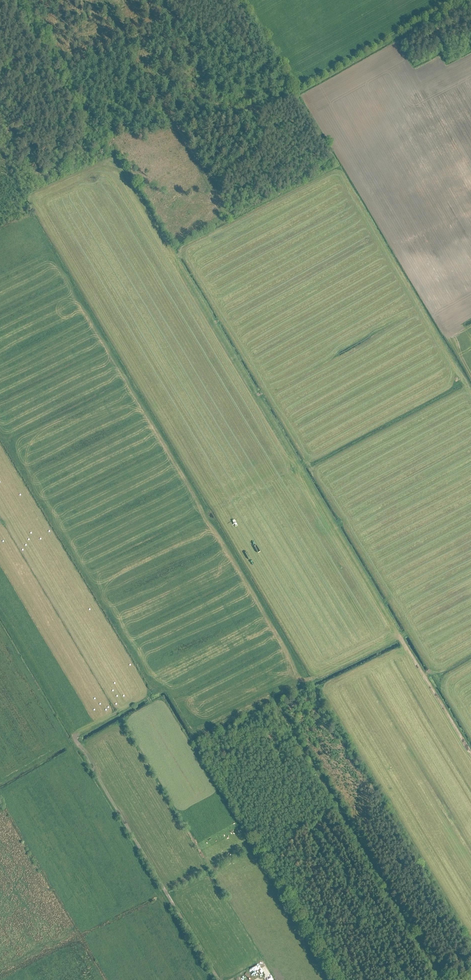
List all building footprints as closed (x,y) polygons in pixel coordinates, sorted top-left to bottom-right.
[(264,961),(257,965),(263,977),(265,976),(266,978),(271,976),(264,961)]
